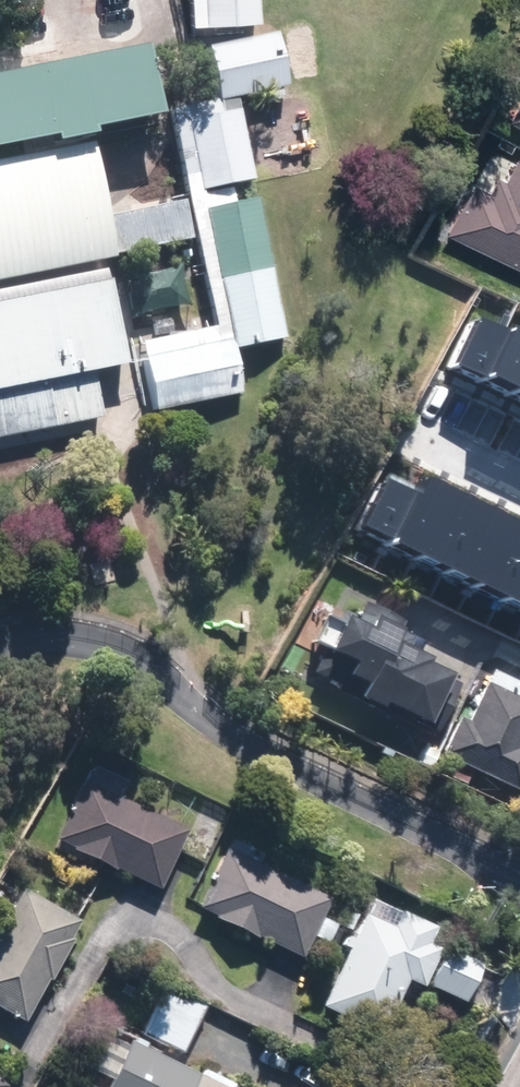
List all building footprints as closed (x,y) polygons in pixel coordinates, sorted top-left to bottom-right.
[(187,23),(253,20),(252,0),(186,0),(187,23)] [(270,35),(203,50),(216,102),(282,86),(270,35)] [(0,79),(0,147),(46,138),(48,148),(81,141),(79,131),(148,117),(135,51),(0,79)] [(234,99),(165,113),(181,194),(250,180),(234,99)] [(191,248),(183,204),(99,220),(86,149),(0,165),(0,284),(191,248)] [(455,239),(519,270),(519,164),(509,188),(500,183),(493,197),(479,190),(455,239)] [(284,341),(254,201),(198,212),(228,353),(284,341)] [(0,304),(0,438),(100,420),(91,375),(122,369),(106,284),(0,304)] [(482,315),(458,365),(489,378),(512,329),(482,315)] [(489,378),(519,392),(519,329),(514,326),(512,329),(489,378)] [(213,330),(140,345),(153,412),(227,397),(213,330)] [(432,477),(424,495),(390,478),(369,521),(369,522),(401,538),(403,539),(401,543),(442,562),(519,600),(519,520),(473,497),(432,477)] [(332,645),(320,670),(441,728),(464,681),(423,661),(426,655),(407,646),(412,635),(402,630),(405,622),(368,604),(362,616),(355,613),(338,648),(332,645)] [(437,755),(513,791),(519,776),(519,752),(514,749),(519,735),(519,704),(484,688),(466,726),(453,720),(437,755)] [(81,782),(53,838),(155,887),(182,832),(81,782)] [(325,900),(223,850),(195,907),(297,957),(325,900)] [(20,891),(0,927),(0,1009),(21,1020),(75,922),(20,891)] [(430,929),(370,901),(320,1007),(380,1035),(430,929)] [(479,964),(443,948),(427,986),(463,1001),(479,964)] [(103,1086),(222,1086),(126,1040),(103,1086)]
